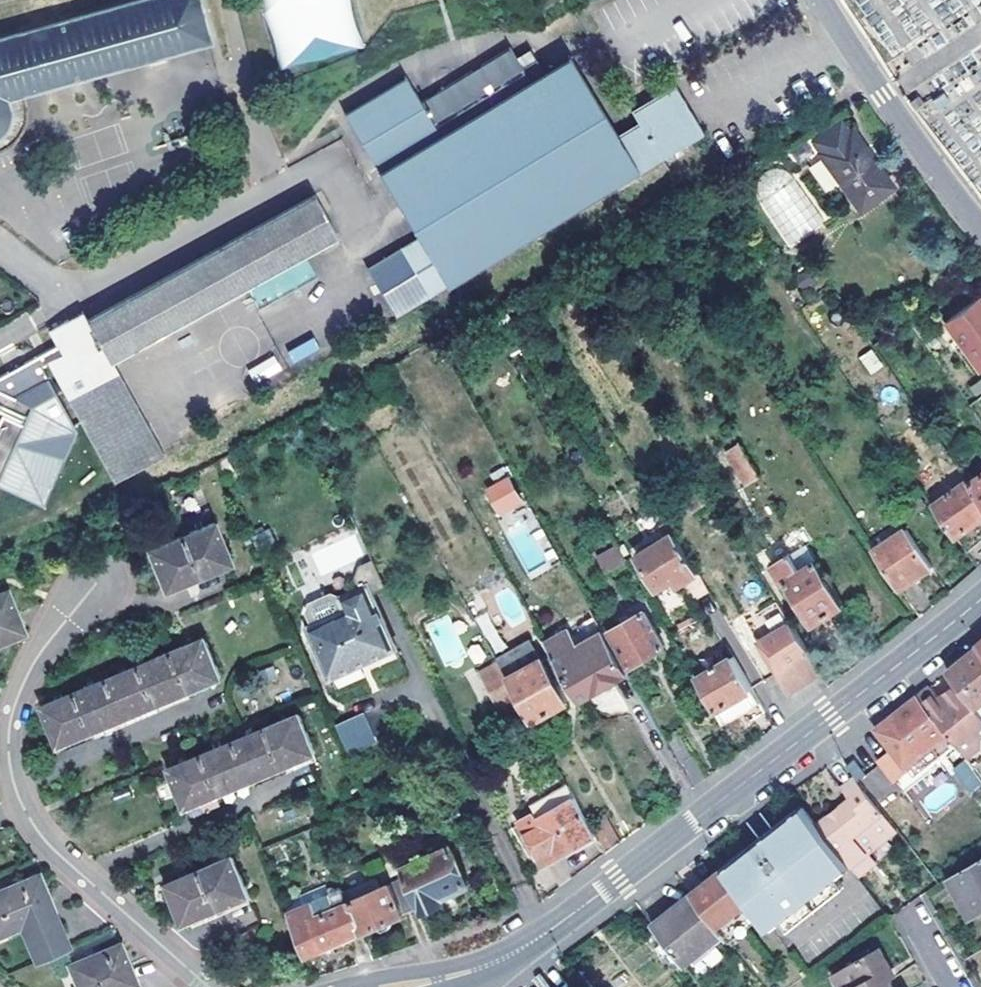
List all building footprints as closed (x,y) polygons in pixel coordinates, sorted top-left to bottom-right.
[(201,0),(146,0),(0,41),(0,138),(4,135),(8,132),(10,129),(11,125),(12,121),(13,117),(13,112),(8,97),(211,39),(201,0)] [(359,49),(348,0),(262,0),(278,68),(359,49)] [(346,114),(378,168),(419,239),(367,271),(390,309),(426,287),(427,288),(635,164),(618,136),(573,59),(541,78),(531,62),(517,70),(505,49),(467,70),(468,72),(422,99),(409,76),(346,114)] [(966,72),(967,94),(952,87),(937,100),(939,141),(980,193),(980,60),(966,72)] [(633,141),(646,163),(702,129),(676,85),(632,111),(639,123),(646,133),(633,141)] [(646,133),(639,123),(618,136),(635,164),(637,168),(646,163),(633,141),(646,133)] [(851,130),(818,154),(859,211),(892,187),(851,130)] [(820,160),(808,167),(825,193),(836,185),(820,160)] [(63,386),(112,359),(337,235),(315,194),(70,329),(66,320),(49,329),(57,347),(45,353),(50,361),(63,386)] [(980,367),(980,305),(976,299),(944,323),(979,369),(980,367)] [(294,364),(320,350),(313,338),(287,352),(294,364)] [(871,374),(883,366),(871,349),(859,357),(871,374)] [(42,506),(72,432),(37,369),(50,361),(45,353),(0,379),(0,485),(42,506)] [(256,384),(282,371),(275,357),(249,369),(256,384)] [(163,454),(112,359),(63,386),(115,481),(163,454)] [(765,474),(745,442),(731,451),(751,482),(765,474)] [(972,484),(980,496),(980,478),(972,484)] [(969,480),(933,504),(956,537),(980,520),(980,496),(972,484),(969,480)] [(520,502),(508,482),(487,493),(498,514),(520,502)] [(927,504),(920,494),(903,506),(909,516),(927,504)] [(500,523),(527,577),(557,562),(530,508),(500,523)] [(213,520),(181,534),(197,573),(229,559),(213,520)] [(909,528),(877,550),(902,588),(934,566),(909,528)] [(149,548),(165,587),(197,573),(181,534),(149,548)] [(677,585),(698,573),(674,534),(638,556),(658,588),(673,579),(677,585)] [(809,544),(792,554),(803,571),(819,561),(809,544)] [(627,562),(617,546),(597,558),(606,574),(627,562)] [(816,622),(846,604),(819,561),(803,571),(792,554),(791,551),(773,563),(785,582),(789,580),(816,622)] [(513,584),(508,576),(489,588),(493,595),(502,590),(513,584)] [(395,649),(366,586),(340,599),(346,612),(310,630),(333,679),(395,649)] [(502,590),(493,595),(509,624),(518,619),(502,590)] [(8,592),(0,595),(0,642),(25,631),(8,592)] [(457,632),(459,631),(454,613),(427,621),(440,668),(466,660),(457,632)] [(664,649),(644,614),(611,633),(631,668),(664,649)] [(593,615),(545,643),(578,701),(627,673),(593,615)] [(756,642),(790,693),(823,673),(791,622),(756,642)] [(206,637),(172,652),(188,691),(222,677),(206,637)] [(959,684),(977,707),(980,704),(980,647),(966,659),(950,672),(959,684)] [(172,652),(141,665),(157,704),(188,691),(172,652)] [(746,723),(764,713),(730,658),(695,679),(722,726),(735,718),(741,715),(746,723)] [(543,661),(510,681),(525,707),(535,725),(568,705),(543,661)] [(141,665),(109,679),(125,718),(157,704),(141,665)] [(501,665),(481,676),(504,717),(525,707),(510,681),(501,665)] [(109,679),(77,693),(93,731),(125,718),(109,679)] [(948,730),(977,707),(959,684),(943,698),(933,686),(921,695),(948,730)] [(62,744),(93,731),(77,693),(46,706),(62,744)] [(911,767),(951,734),(948,730),(921,695),(880,729),(911,767)] [(345,754),(375,745),(366,713),(335,722),(345,754)] [(299,715),(266,729),(282,767),(307,757),(315,753),(299,715)] [(740,727),(746,723),(741,715),(735,718),(740,727)] [(266,729),(235,742),(251,780),(282,767),(266,729)] [(692,758),(679,736),(668,742),(681,765),(692,758)] [(235,742),(203,755),(220,793),(251,780),(235,742)] [(187,807),(192,805),(220,793),(203,755),(171,769),(187,807)] [(972,762),(959,772),(975,793),(980,788),(980,773),(972,762)] [(861,779),(879,801),(894,789),(876,767),(861,779)] [(919,800),(931,816),(960,795),(942,772),(931,780),(936,787),(919,800)] [(868,858),(899,834),(858,780),(844,790),(852,799),(856,805),(845,813),(848,817),(837,824),(831,815),(818,825),(852,871),(868,858)] [(593,828),(569,786),(552,795),(559,808),(539,819),(535,813),(520,822),(544,865),(582,845),(584,849),(600,841),(593,828)] [(856,805),(852,799),(831,815),(837,824),(848,817),(845,813),(856,805)] [(754,847),(760,855),(765,851),(811,817),(805,809),(754,847)] [(754,847),(727,868),(751,900),(758,909),(774,930),(785,921),(840,880),(852,871),(818,825),(811,817),(765,851),(760,855),(754,847)] [(607,820),(593,828),(600,841),(608,853),(620,844),(607,820)] [(453,845),(429,857),(426,850),(418,854),(421,861),(405,868),(424,910),(445,901),(443,896),(470,884),(453,845)] [(951,877),(973,915),(980,911),(980,856),(951,877)] [(234,858),(201,871),(217,909),(249,896),(234,858)] [(875,866),(868,858),(852,871),(858,879),(875,866)] [(347,892),(336,867),(327,871),(335,890),(318,897),(325,914),(352,902),(347,892)] [(727,868),(694,891),(718,924),(751,900),(727,868)] [(217,909),(201,871),(169,884),(185,922),(217,909)] [(368,878),(370,883),(374,892),(390,885),(384,871),(368,878)] [(40,872),(0,890),(0,934),(22,924),(28,921),(44,958),(70,946),(40,872)] [(406,878),(390,885),(374,892),(370,883),(347,892),(352,902),(365,931),(419,907),(406,878)] [(840,880),(785,921),(792,930),(846,889),(840,880)] [(688,896),(655,920),(686,959),(724,932),(718,924),(694,891),(688,896)] [(299,903),(301,908),(309,905),(307,900),(299,903)] [(724,932),(725,933),(758,909),(751,900),(718,924),(724,932)] [(365,931),(352,902),(325,914),(319,916),(320,918),(314,920),(326,949),(365,931)] [(290,913),(308,957),(326,949),(314,920),(320,918),(319,916),(314,903),(309,905),(301,908),(290,913)] [(38,960),(44,958),(28,921),(22,924),(38,960)] [(120,942),(70,963),(81,986),(127,986),(138,982),(120,942)] [(695,962),(701,971),(722,959),(717,949),(695,962)] [(892,982),(899,977),(895,971),(884,950),(842,973),(850,986),(895,986),(892,982)] [(836,977),(842,986),(850,986),(842,973),(836,977)] [(299,977),(300,983),(309,980),(307,975),(299,977)]
